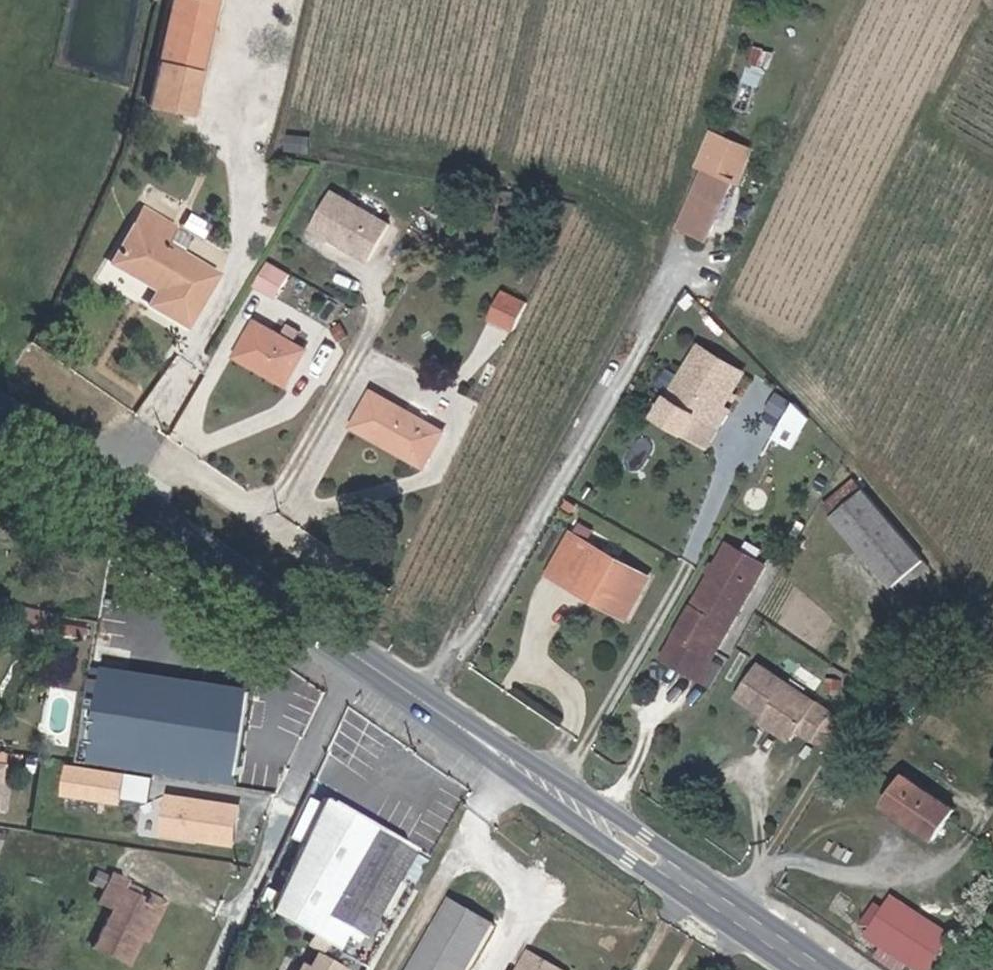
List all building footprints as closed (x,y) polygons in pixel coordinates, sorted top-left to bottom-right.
[(153,54),(190,63),(208,0),(166,0),(153,54)] [(746,80),(765,85),(776,49),(757,44),(746,80)] [(190,63),(153,54),(144,92),(180,101),(190,63)] [(731,181),(746,149),(708,132),(693,165),(699,167),(673,225),(700,237),(726,179),(731,181)] [(388,216),(330,183),(309,220),(367,253),(388,216)] [(217,264),(181,243),(163,233),(174,215),(143,197),(110,252),(153,279),(145,293),(185,317),(217,264)] [(221,217),(201,207),(194,220),(215,231),(221,217)] [(178,218),(174,215),(163,233),(181,243),(191,225),(178,218)] [(284,272),(263,260),(249,285),(271,297),(284,272)] [(488,314),(512,328),(529,299),(506,285),(488,314)] [(300,343),(255,320),(241,345),(285,370),(300,343)] [(695,400),(723,348),(705,337),(675,389),(695,400)] [(723,348),(695,400),(725,418),(736,399),(729,396),(748,363),(723,348)] [(440,424),(373,385),(355,415),(425,454),(440,424)] [(684,420),(695,400),(675,389),(664,408),(684,420)] [(725,418),(695,400),(684,420),(714,438),(725,418)] [(792,400),(774,434),(796,446),(814,411),(792,400)] [(924,565),(867,493),(837,517),(894,588),(924,565)] [(590,589),(613,548),(570,525),(548,566),(590,589)] [(648,567),(613,548),(590,589),(624,607),(648,567)] [(770,569),(735,549),(671,658),(706,680),(770,569)] [(81,622),(62,620),(61,633),(79,635),(81,622)] [(839,712),(766,672),(750,701),(782,718),(784,716),(813,732),(824,739),(839,712)] [(192,695),(247,704),(250,687),(195,677),(192,695)] [(247,704),(192,695),(100,680),(91,741),(237,762),(247,704)] [(813,732),(784,716),(782,718),(777,727),(807,744),(813,732)] [(77,766),(76,766),(58,763),(55,790),(82,794),(85,783),(108,787),(107,798),(161,806),(165,778),(161,778),(77,766)] [(956,808),(909,775),(888,806),(936,839),(956,808)] [(247,803),(170,793),(164,837),(243,847),(247,803)] [(321,800),(264,917),(308,942),(316,928),(372,831),(374,829),(321,800)] [(372,831),(316,928),(327,935),(330,930),(355,945),(398,870),(408,853),(372,831)] [(141,935),(154,905),(149,902),(118,888),(121,877),(108,870),(94,902),(108,908),(90,947),(128,963),(141,935)] [(154,892),(121,877),(118,888),(149,902),(154,892)] [(884,896),(860,931),(877,942),(868,955),(891,969),(894,969),(902,959),(918,969),(919,969),(943,935),(884,896)] [(412,965),(409,969),(469,969),(491,932),(447,904),(412,965)] [(154,905),(141,935),(148,938),(162,908),(154,905)] [(327,935),(316,928),(308,942),(319,949),(327,935)] [(319,949),(308,942),(297,960),(309,966),(319,949)]
